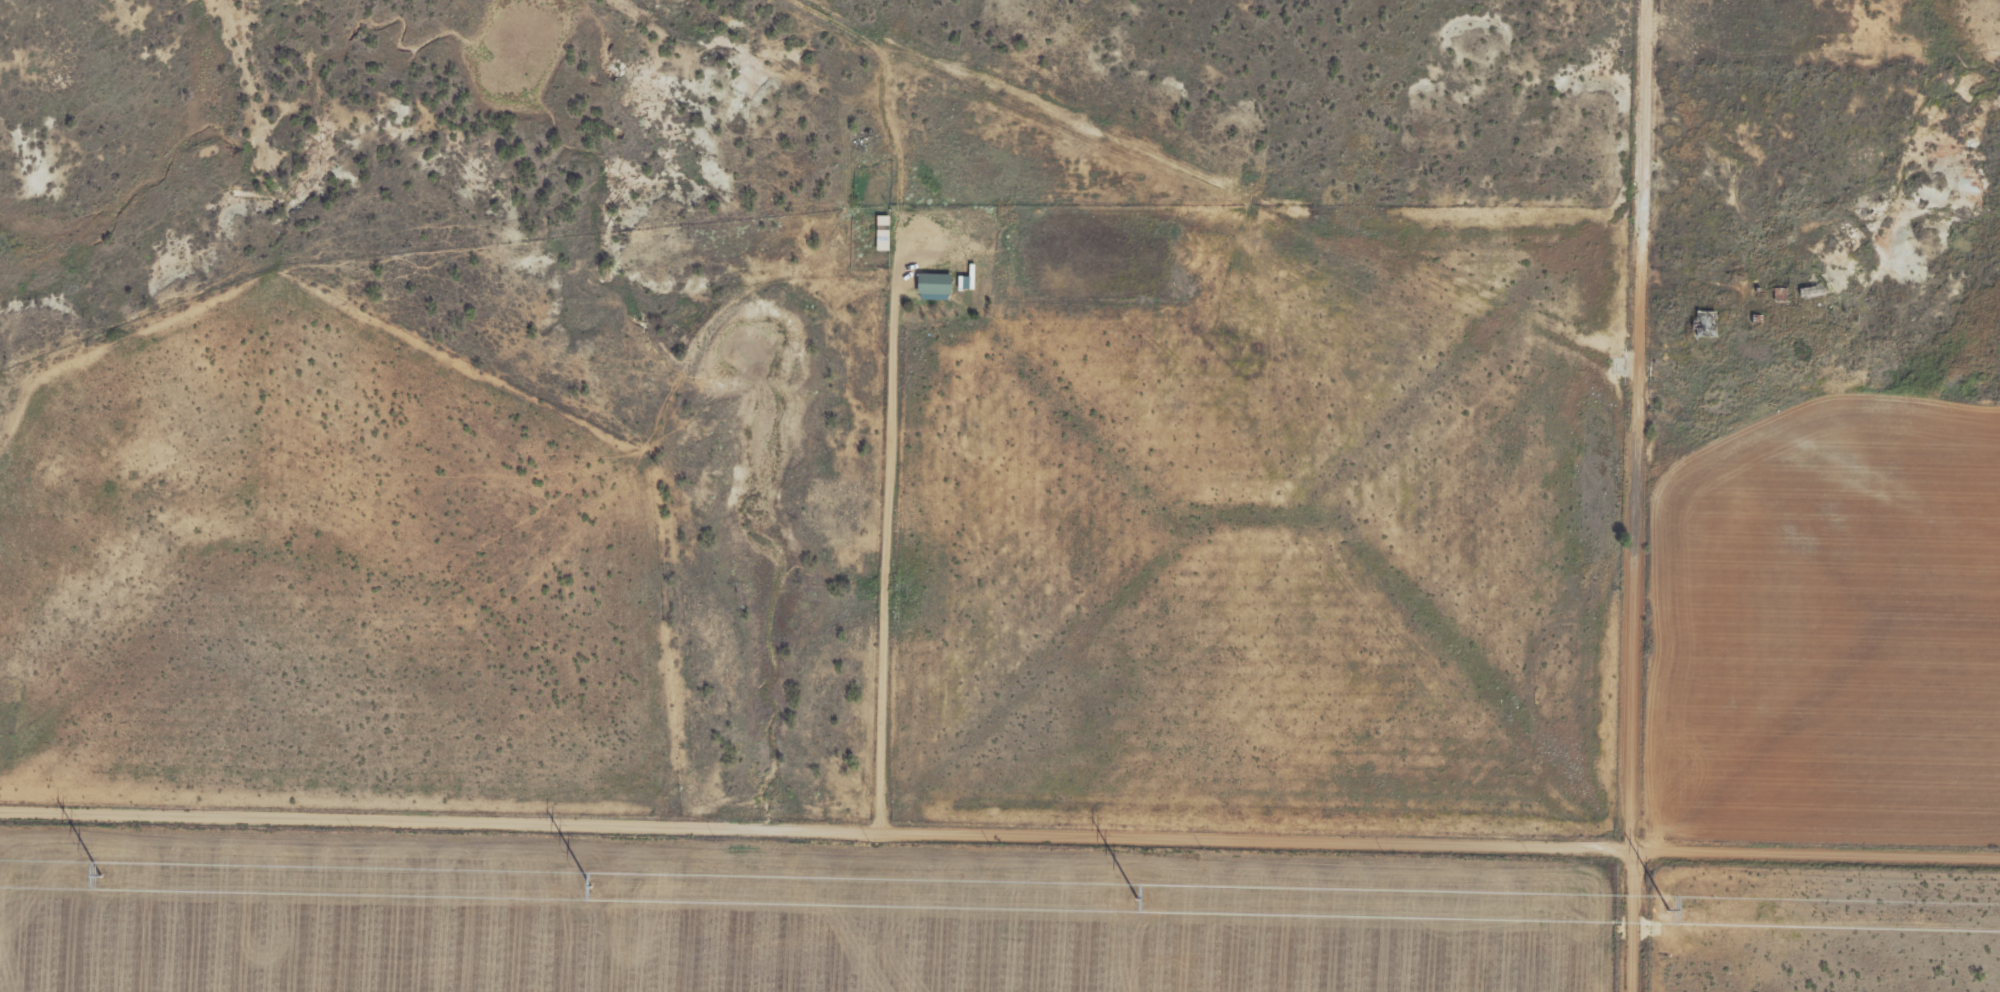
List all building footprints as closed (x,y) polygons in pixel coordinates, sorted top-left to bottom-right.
[(875,252),(888,252),(888,217),(875,217),(875,252)] [(949,276),(915,276),(915,301),(949,301),(949,276)] [(1772,302),(1786,303),(1786,290),(1773,289),(1772,302)] [(1824,289),(1796,289),(1796,306),(1824,306),(1824,289)] [(1713,339),(1713,313),(1695,313),(1695,339),(1713,339)]
